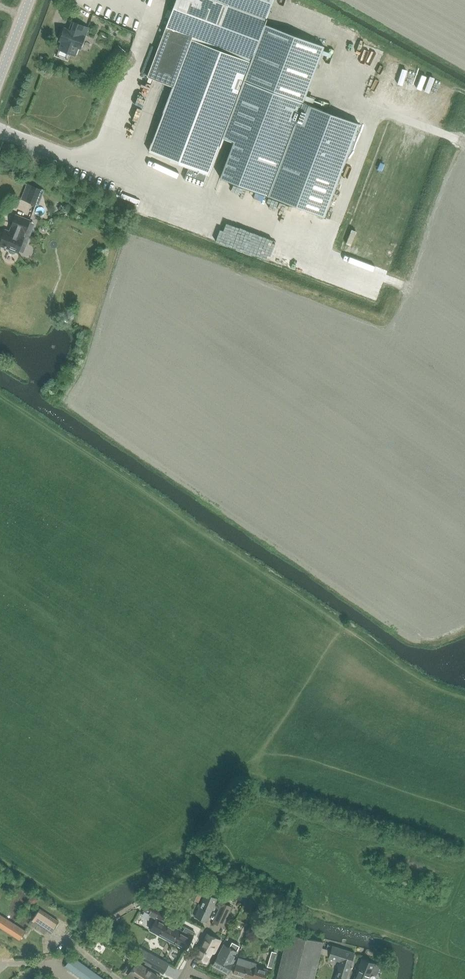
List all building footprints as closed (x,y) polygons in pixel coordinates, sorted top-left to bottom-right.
[(147,77),(173,86),(148,152),(208,174),(222,136),(234,140),(220,178),(284,202),(324,217),(359,123),(328,112),(312,106),(312,105),(303,102),(304,98),(309,100),(310,95),(306,94),(321,52),(325,54),(327,50),(322,48),(324,45),(264,23),(273,0),(175,0),(147,77)] [(83,40),(88,27),(69,21),(59,49),(75,55),(81,39),(83,40)] [(118,45),(114,50),(121,56),(125,51),(118,45)] [(42,189),(32,185),(27,201),(36,204),(42,189)] [(29,221),(15,215),(11,226),(12,226),(10,232),(5,230),(2,236),(2,237),(0,238),(0,245),(8,248),(8,250),(8,251),(9,253),(12,254),(14,254),(16,253),(16,251),(18,252),(23,237),(22,237),(24,231),(25,231),(29,221)] [(198,902),(207,883),(200,880),(191,899),(198,902)] [(207,922),(218,898),(206,893),(195,916),(207,922)] [(149,900),(144,910),(147,912),(158,918),(157,918),(151,930),(186,949),(195,933),(186,928),(183,932),(159,919),(163,912),(165,909),(149,900)] [(222,926),(231,906),(222,902),(213,922),(222,926)] [(58,921),(39,909),(36,914),(34,912),(30,918),(32,919),(31,921),(51,933),(58,921)] [(26,931),(0,914),(0,928),(20,940),(26,931)] [(207,933),(195,957),(207,962),(212,952),(214,953),(218,946),(221,940),(212,936),(207,933)] [(323,942),(288,933),(277,978),(314,978),(323,942)] [(231,962),(239,946),(232,942),(230,947),(224,944),(221,950),(213,965),(228,973),(233,963),(231,962)] [(354,954),(354,952),(332,946),(328,944),(326,949),(330,950),(328,959),(332,960),(345,964),(344,966),(339,964),(335,978),(346,978),(354,954)] [(143,949),(138,957),(146,961),(145,963),(163,973),(168,963),(143,949)] [(272,951),(267,966),(272,968),(276,953),(272,951)] [(123,972),(128,976),(128,977),(131,978),(157,978),(159,977),(138,962),(139,961),(128,953),(126,957),(132,961),(123,972)] [(83,978),(104,978),(72,956),(65,966),(83,978)] [(233,974),(244,977),(243,978),(265,978),(266,976),(268,969),(256,965),(256,963),(239,957),(233,974)] [(380,965),(363,958),(354,978),(368,978),(371,973),(376,975),(378,970),(379,970),(380,965)]
